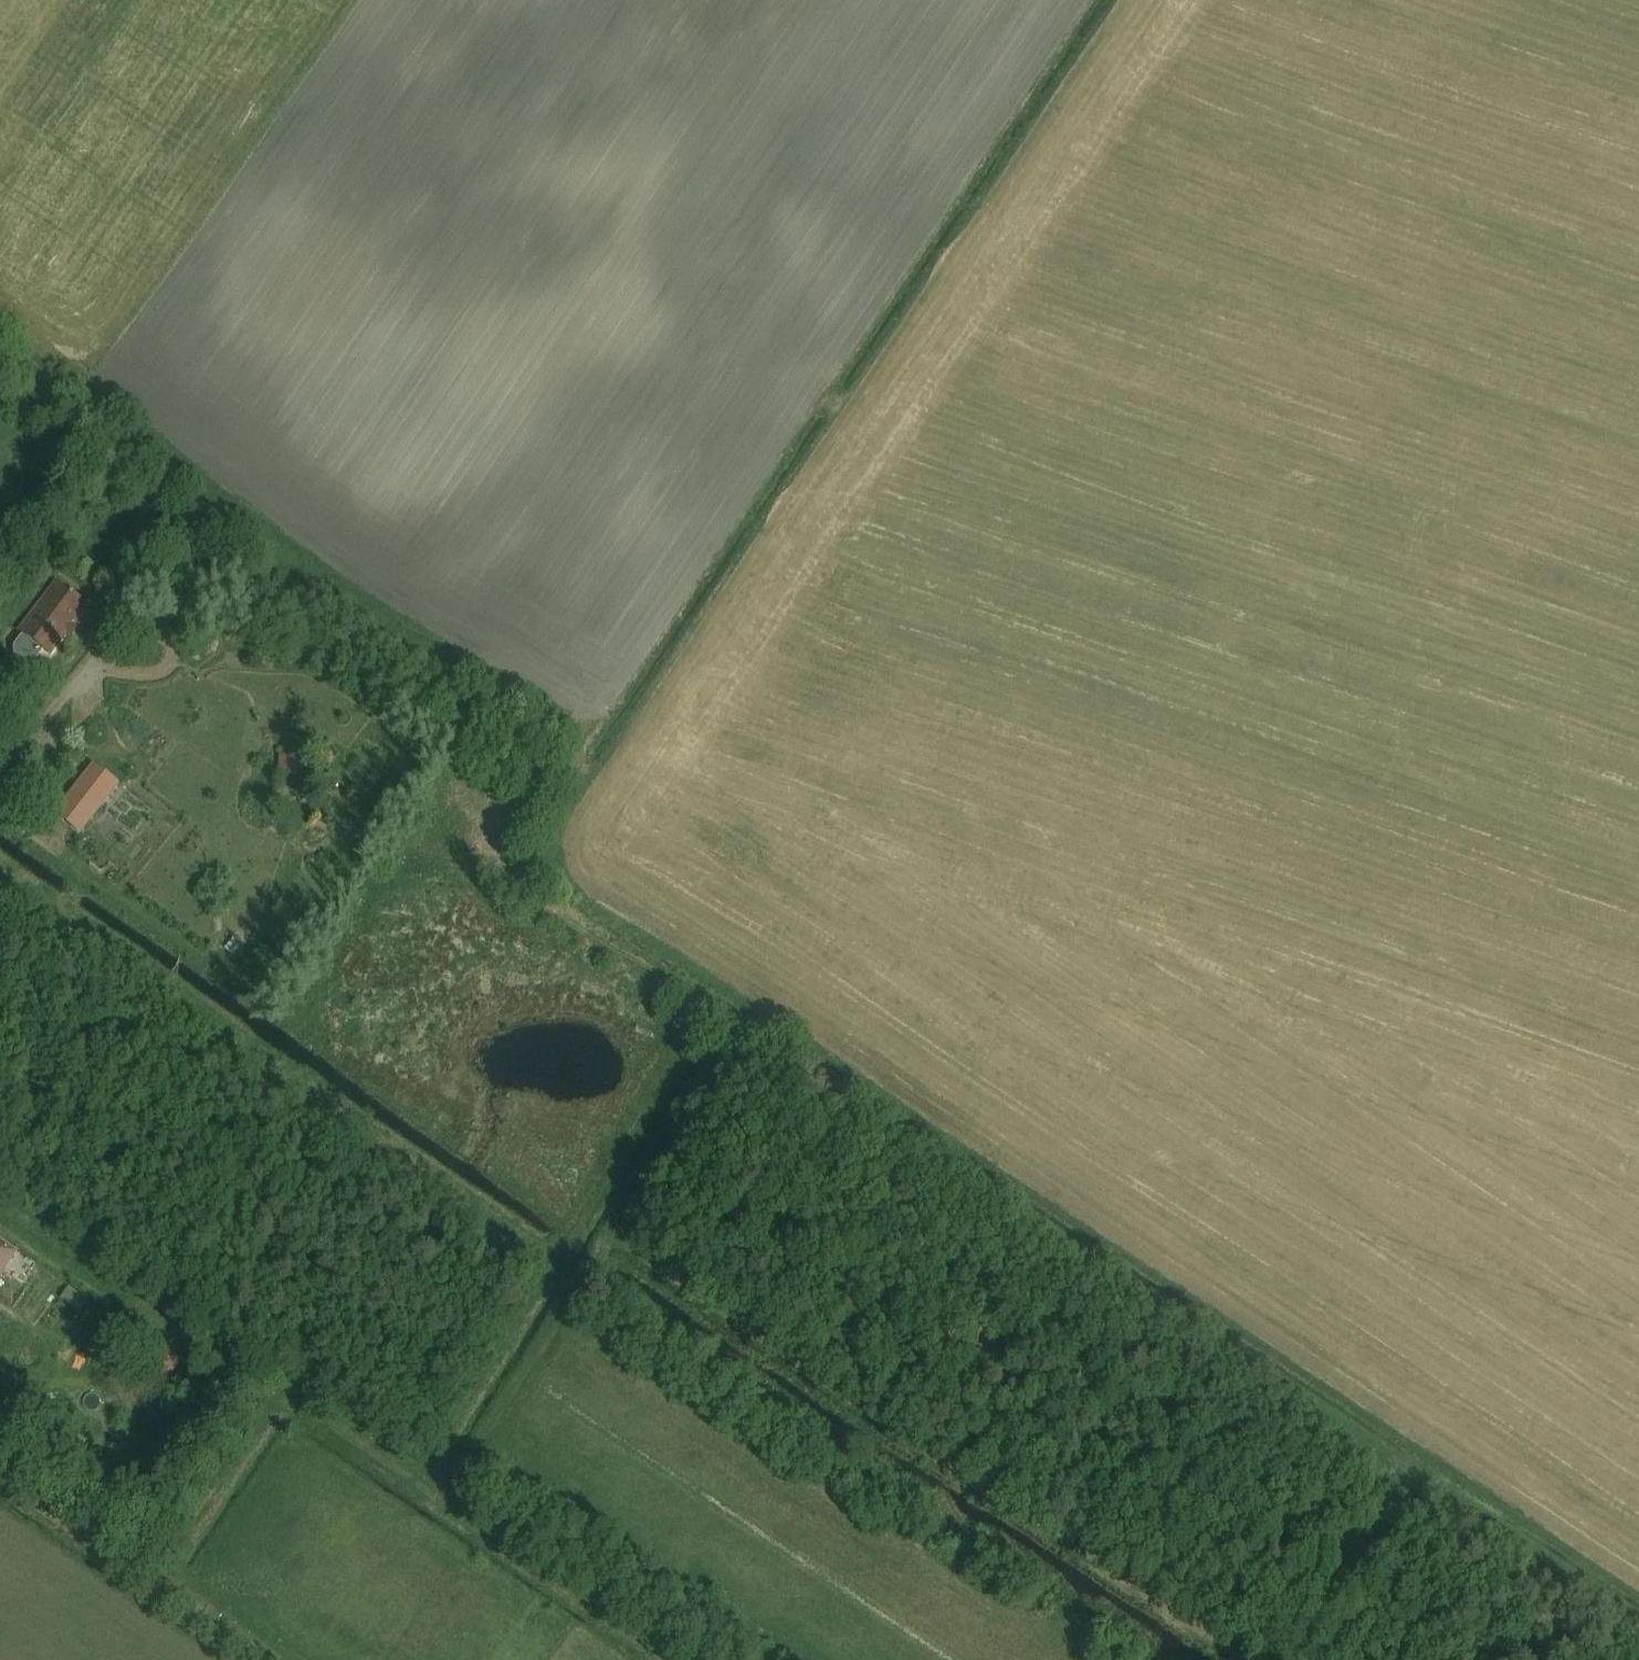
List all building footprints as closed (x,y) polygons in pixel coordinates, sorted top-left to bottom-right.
[(36,662),(44,650),(51,655),(84,611),(76,605),(80,600),(56,582),(19,631),(24,634),(15,646),(16,659),(24,665),(36,662)] [(290,748),(289,755),(280,755),(279,775),(308,776),(308,755),(301,755),(301,748),(290,748)] [(59,812),(86,834),(128,781),(102,760),(59,812)] [(15,1252),(0,1241),(0,1274),(15,1252)]
